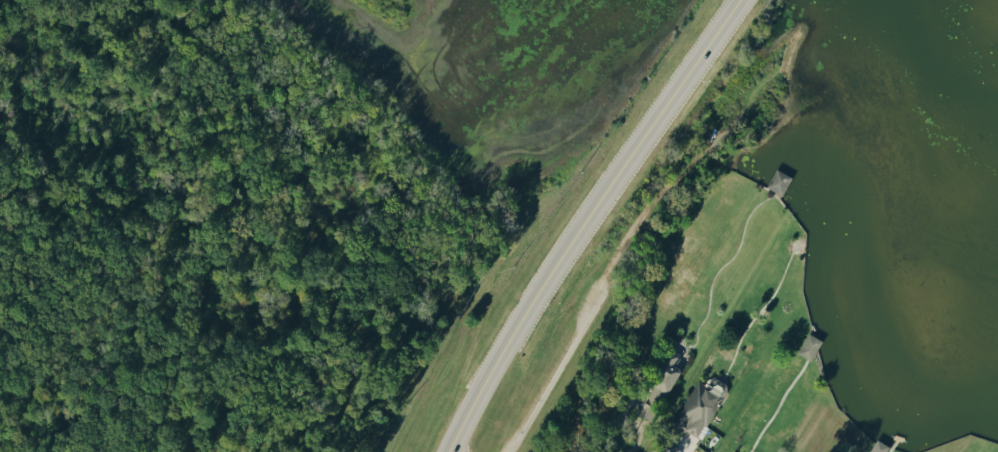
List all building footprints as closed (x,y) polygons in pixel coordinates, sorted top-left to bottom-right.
[(795,177),(780,168),(769,187),(785,195),(795,177)] [(801,354),(815,359),(824,338),(810,333),(801,354)] [(687,349),(675,344),(657,384),(674,392),(685,368),(679,366),(687,349)] [(724,393),(696,381),(677,426),(704,438),(724,393)] [(892,445),(880,439),(872,451),(888,451),(892,445)]
